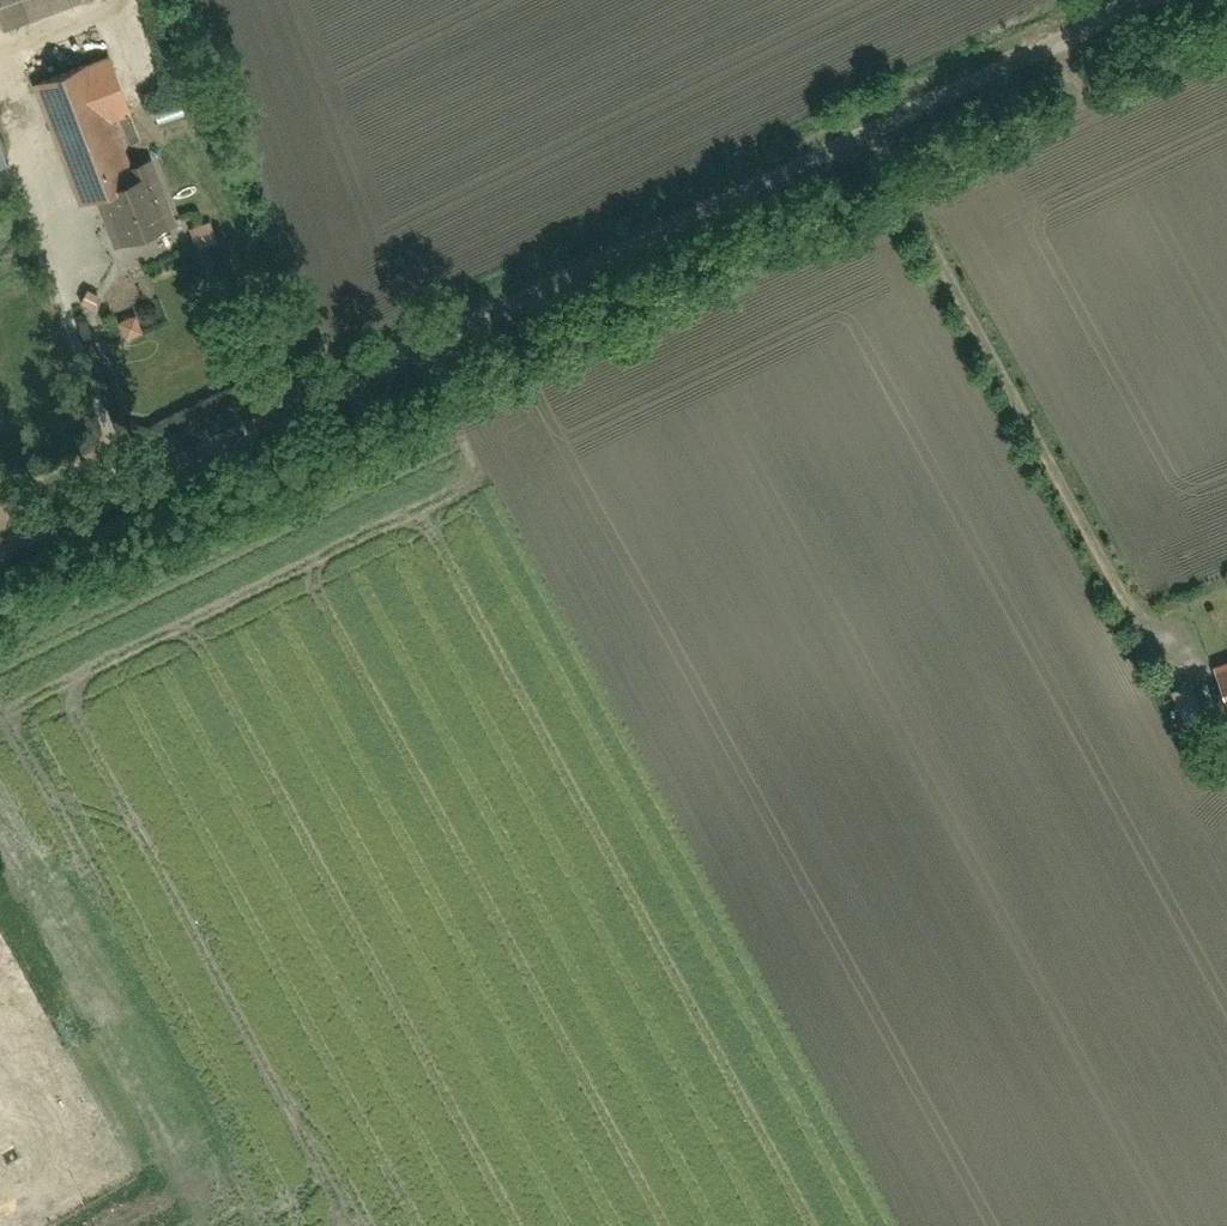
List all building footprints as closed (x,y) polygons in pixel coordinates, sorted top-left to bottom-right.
[(94,0),(0,0),(0,29),(94,0)] [(136,105),(116,52),(41,79),(82,195),(101,188),(121,243),(172,224),(149,161),(133,167),(114,113),(136,105)] [(1222,715),(1226,713),(1226,658),(1203,667),(1222,715)]
